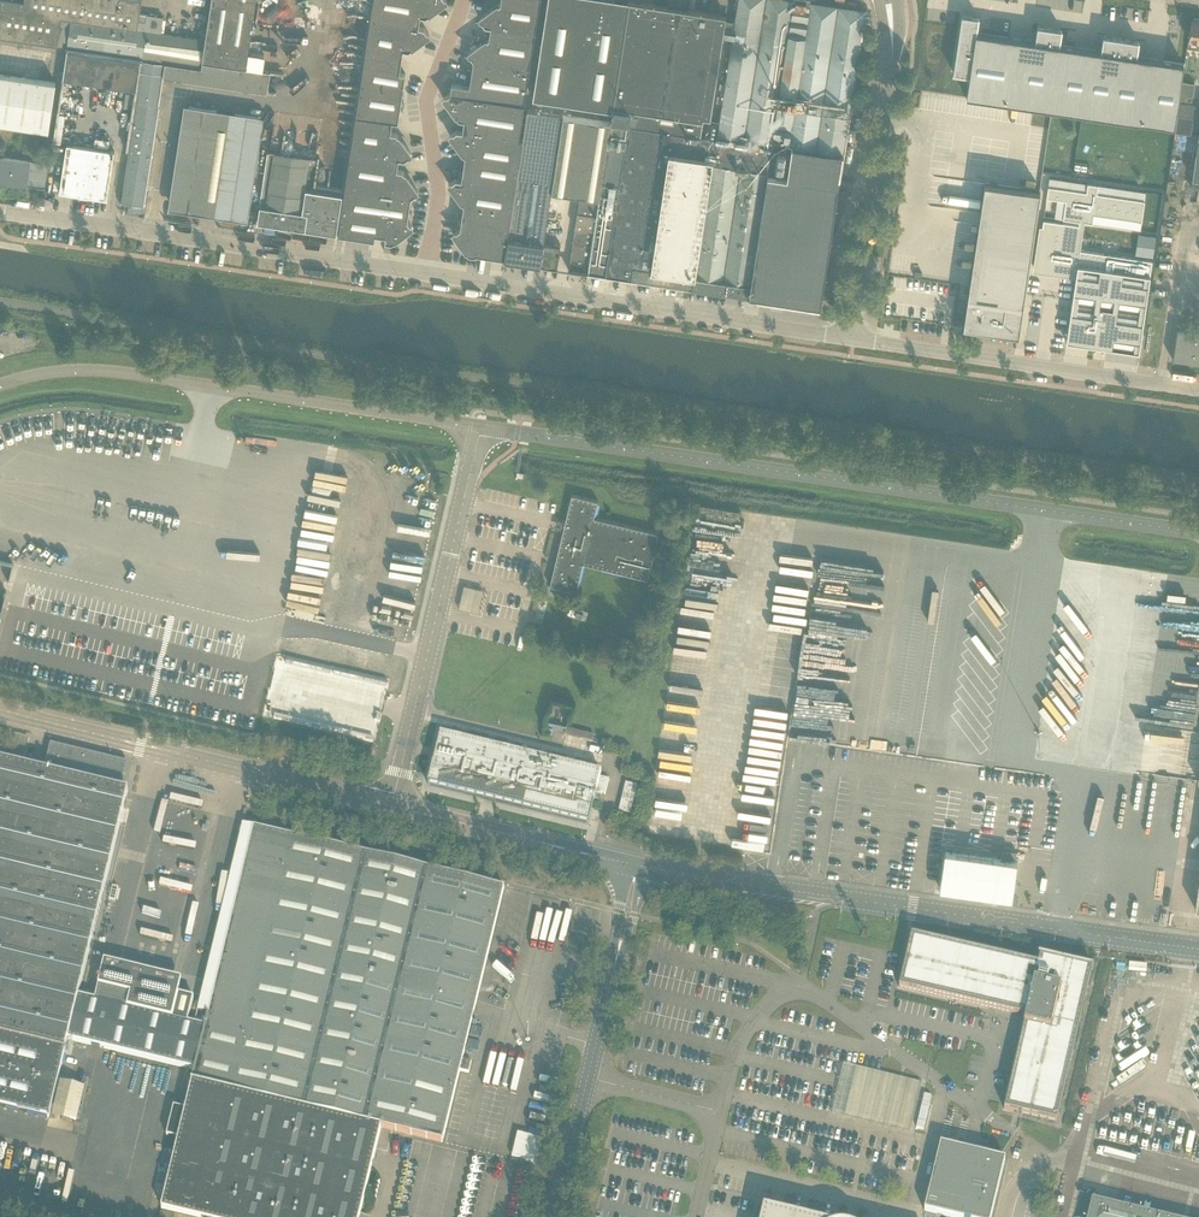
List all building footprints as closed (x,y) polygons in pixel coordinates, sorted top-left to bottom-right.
[(142,59),(165,62),(199,68),(201,60),(204,40),(160,33),(162,17),(147,15),(146,17),(139,16),(141,0),(0,0),(0,37),(66,47),(142,59)] [(201,0),(193,0),(191,16),(199,17),(200,8),(203,8),(203,3),(201,2),(201,0)] [(202,60),(246,67),(256,0),(211,0),(205,40),(202,60)] [(370,20),(419,27),(421,16),(426,16),(447,1),(446,0),(373,0),(370,20)] [(534,36),(539,2),(529,0),(501,0),(500,3),(480,18),(485,25),(491,26),(490,29),(534,36)] [(692,287),(715,138),(717,123),(707,122),(705,136),(700,135),(703,117),(709,118),(725,15),(626,0),(626,1),(628,1),(627,6),(614,4),(614,0),(547,0),(532,98),(612,110),(610,122),(611,122),(588,272),(692,287)] [(821,290),(821,288),(812,284),(828,247),(828,246),(829,245),(843,153),(864,9),(818,2),(809,1),(801,0),(737,0),(736,3),(716,138),(715,138),(692,287),(692,288),(693,289),(693,288),(720,292),(720,293),(721,293),(721,292),(748,296),(748,297),(749,297),(749,296),(765,299),(820,307),(822,290),(821,290)] [(962,15),(953,73),(969,75),(965,97),(1173,128),(1184,63),(1136,56),(1138,41),(1103,35),(1101,51),(1059,45),(1061,29),(1037,26),(1035,41),(976,33),(978,17),(962,15)] [(370,20),(365,58),(401,63),(403,49),(409,50),(430,35),(424,28),(419,27),(370,20)] [(1188,39),(1198,41),(1198,22),(1191,21),(1188,39)] [(473,61),(529,70),(534,36),(490,29),(489,38),(468,53),(473,60),(473,61)] [(365,58),(356,115),(392,121),(398,122),(405,73),(400,73),(401,63),(365,58)] [(128,154),(121,202),(143,206),(145,194),(158,105),(159,105),(163,77),(164,72),(165,62),(142,59),(128,154)] [(450,93),(524,104),(529,70),(473,61),(469,86),(452,83),(450,93)] [(48,130),(55,83),(0,74),(0,123),(48,130)] [(463,131),(518,139),(524,104),(450,93),(443,98),(459,119),(464,120),(463,131)] [(1180,94),(1179,102),(1191,104),(1192,96),(1180,94)] [(262,115),(182,104),(168,208),(247,219),(262,115)] [(515,187),(527,110),(526,110),(522,140),(518,139),(463,131),(457,130),(450,135),(465,156),(462,179),(515,187)] [(504,259),(539,264),(564,115),(527,110),(515,187),(509,224),(504,259)] [(356,115),(351,151),(399,158),(404,159),(412,154),(396,133),(390,132),(392,121),(356,115)] [(564,115),(539,264),(557,267),(560,244),(553,243),(553,246),(543,244),(549,207),(559,208),(561,194),(580,197),(569,269),(572,270),(586,276),(586,279),(587,279),(588,272),(611,122),(610,122),(564,115)] [(66,144),(59,192),(60,192),(71,194),(95,198),(107,200),(114,151),(101,149),(79,146),(66,144)] [(351,151),(345,187),(411,197),(418,191),(403,170),(397,169),(399,158),(351,151)] [(257,222),(305,229),(309,207),(301,206),(303,189),(304,189),(308,158),(274,153),(267,200),(260,199),(257,222)] [(28,173),(27,185),(45,188),(50,155),(43,154),(42,162),(30,160),(30,161),(28,173)] [(26,185),(26,186),(27,187),(30,161),(0,157),(0,182),(26,185)] [(840,186),(848,187),(850,175),(842,174),(840,186)] [(464,205),(462,217),(509,224),(515,187),(462,179),(456,178),(449,184),(464,205)] [(1046,198),(1043,216),(1063,219),(1092,223),(1140,230),(1141,222),(1144,200),(1146,191),(1098,185),(1087,183),(1049,178),(1048,186),(1046,198)] [(958,325),(958,327),(968,328),(967,329),(973,330),(974,329),(1018,336),(1018,334),(1040,191),(984,183),(964,319),(960,318),(959,318),(958,325)] [(411,197),(345,187),(338,235),(339,235),(339,234),(374,240),(375,234),(386,236),(385,241),(392,242),(413,227),(407,220),(411,197)] [(309,207),(305,229),(336,234),(342,195),(304,189),(303,189),(301,206),(309,207)] [(504,259),(509,224),(462,217),(460,228),(453,233),(468,254),(475,255),(476,253),(504,258),(504,259)] [(1043,220),(1036,269),(1060,273),(1060,270),(1072,272),(1079,225),(1043,220)] [(1138,233),(1135,254),(1152,257),(1155,236),(1138,233)] [(871,259),(875,260),(875,254),(879,255),(880,246),(872,245),(871,259)] [(1066,339),(1066,341),(1067,341),(1079,343),(1080,343),(1088,344),(1089,345),(1101,346),(1103,347),(1115,348),(1117,349),(1128,350),(1129,351),(1137,352),(1139,352),(1139,350),(1152,261),(1079,250),(1067,336),(1066,339)] [(1177,328),(1173,360),(1174,360),(1175,359),(1198,362),(1198,333),(1179,330),(1179,328),(1177,328)] [(549,585),(576,592),(584,563),(648,579),(659,534),(594,518),(598,501),(572,494),(549,585)] [(694,508),(690,550),(752,556),(756,514),(694,508)] [(925,541),(924,546),(938,547),(938,549),(958,549),(959,542),(925,541)] [(775,562),(773,589),(793,590),(793,582),(808,583),(809,564),(813,565),(814,547),(780,545),(779,553),(785,553),(784,562),(775,562)] [(477,610),(481,589),(462,585),(457,607),(477,610)] [(670,678),(701,683),(710,633),(697,630),(697,628),(680,625),(674,653),(675,653),(670,678)] [(749,821),(770,825),(786,721),(763,717),(761,725),(750,723),(735,818),(749,820),(749,821)] [(594,737),(567,731),(566,737),(593,743),(594,737)] [(441,733),(436,750),(428,784),(483,797),(483,796),(486,797),(487,801),(491,802),(495,799),(497,800),(497,801),(589,823),(596,792),(605,794),(609,779),(600,777),(601,772),(441,733)] [(682,825),(690,744),(657,741),(648,831),(670,833),(671,824),(682,825)] [(49,1117),(61,1068),(61,1066),(67,1043),(68,1039),(186,1068),(194,1070),(191,1081),(192,1081),(186,1110),(174,1107),(167,1136),(179,1139),(172,1166),(169,1165),(164,1185),(167,1186),(162,1206),(161,1209),(195,1216),(359,1216),(360,1214),(371,1169),(381,1127),(395,1130),(443,1142),(443,1141),(460,1070),(469,1072),(470,1068),(472,1061),(463,1059),(504,887),(395,861),(288,835),(258,957),(230,951),(228,960),(256,966),(240,1032),(205,1023),(205,1026),(195,1024),(127,1007),(130,994),(98,986),(95,1000),(78,995),(126,798),(128,791),(121,789),(127,763),(53,745),(52,751),(49,751),(47,756),(44,771),(21,765),(0,760),(0,1106),(49,1117)] [(619,812),(630,814),(637,786),(626,783),(619,812)] [(860,936),(867,938),(869,931),(862,929),(860,936)] [(1093,968),(1039,955),(1038,957),(1039,957),(1038,964),(911,935),(899,987),(1026,1016),(1004,1109),(1057,1121),(1092,969),(1093,969),(1093,968)] [(1128,1021),(1157,1004),(1153,997),(1124,1014),(1128,1021)] [(857,1067),(845,1116),(909,1131),(920,1082),(864,1069),(857,1067)] [(52,1114),(77,1120),(85,1087),(60,1081),(52,1114)] [(512,1156),(536,1162),(542,1138),(518,1132),(512,1156)] [(988,1155),(940,1144),(924,1211),(949,1216),(992,1216),(1005,1159),(988,1155)] [(1119,1207),(1092,1201),(1088,1216),(1159,1216),(1119,1207)]
